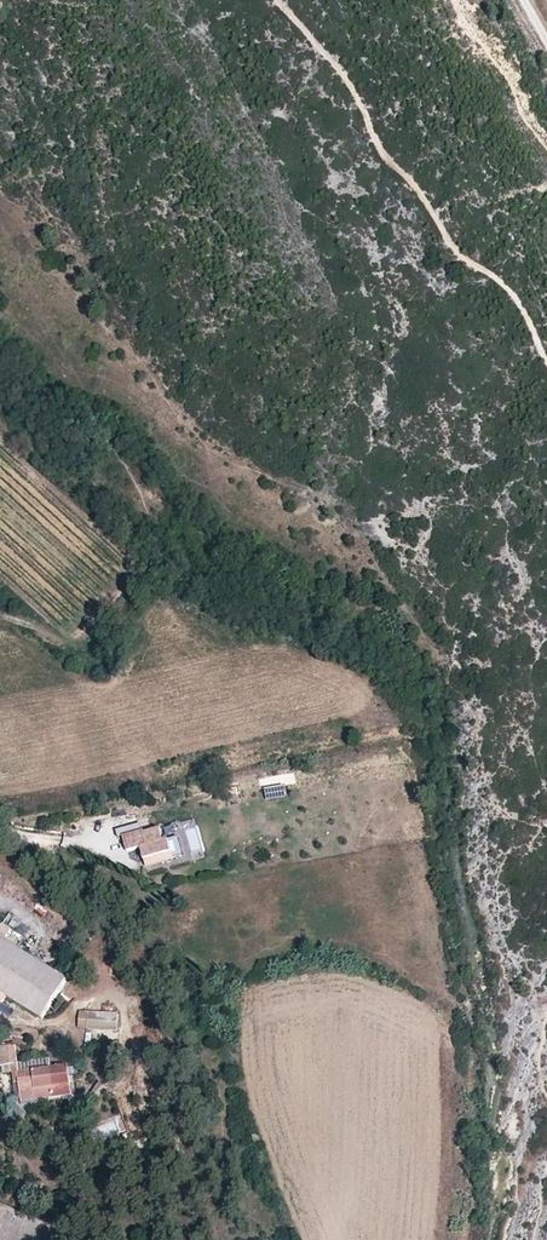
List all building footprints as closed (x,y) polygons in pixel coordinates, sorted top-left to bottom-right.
[(267,801),(286,797),(284,785),(264,788),(267,801)] [(141,848),(146,866),(174,858),(169,840),(163,842),(160,829),(144,833),(143,831),(123,837),(127,852),(141,848)] [(9,935),(9,926),(0,925),(0,935),(9,935)] [(40,1015),(42,1017),(67,977),(64,975),(4,935),(0,941),(0,1006),(8,994),(40,1015)] [(78,1021),(109,1023),(109,1009),(78,1008),(78,1021)] [(13,1060),(11,1040),(0,1041),(0,1060),(13,1060)] [(29,1058),(30,1066),(47,1064),(46,1056),(29,1058)] [(47,1064),(30,1066),(15,1069),(18,1095),(68,1088),(65,1062),(47,1064)]
